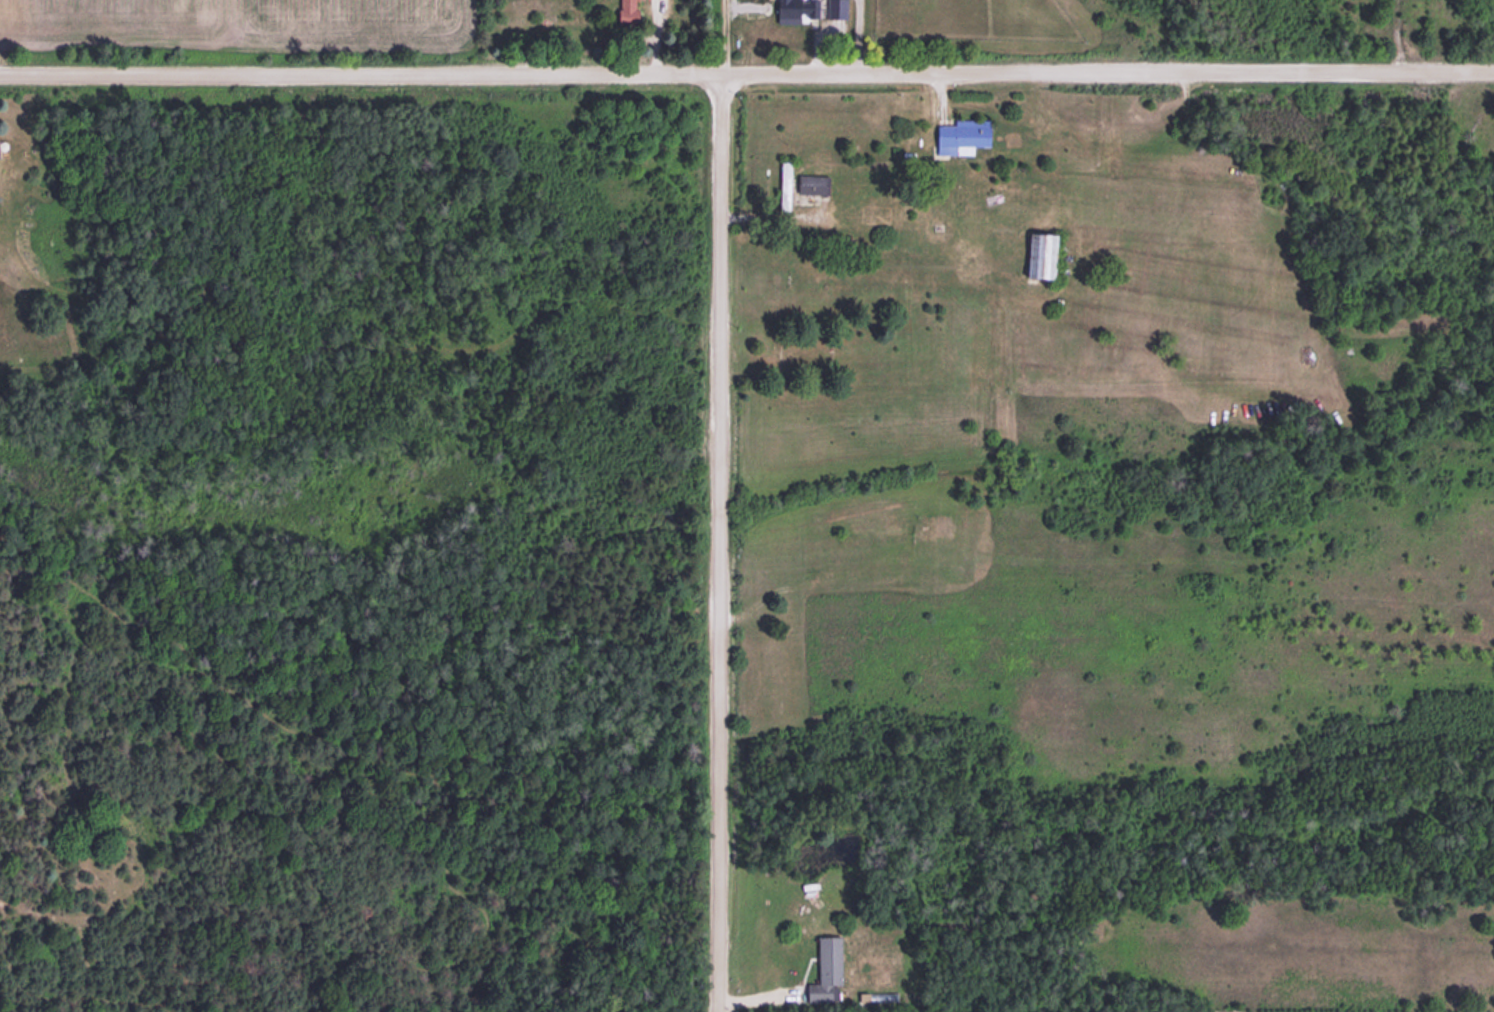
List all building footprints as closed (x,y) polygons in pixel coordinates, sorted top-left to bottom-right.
[(613,23),(634,23),(634,0),(614,0),(613,23)] [(819,0),(775,0),(775,22),(799,22),(799,18),(819,18),(819,0)] [(990,121),(934,120),(934,145),(989,145),(990,121)] [(789,210),(789,160),(778,160),(778,210),(789,210)] [(830,174),(793,174),(793,193),(830,193),(830,174)] [(1003,200),(1001,191),(983,196),(985,204),(1003,200)] [(1049,277),(1050,233),(1023,232),(1022,277),(1049,277)] [(842,983),(842,936),(816,936),(816,983),(805,983),(805,1001),(832,1001),(831,983),(842,983)]
